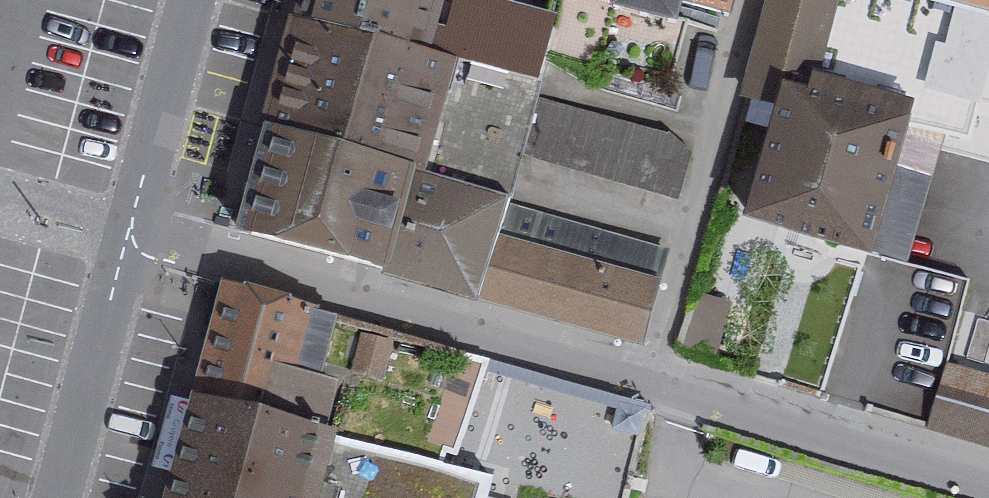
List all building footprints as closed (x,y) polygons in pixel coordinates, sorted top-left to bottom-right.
[(488,308),(644,353),(671,259),(514,214),(529,163),(677,205),(692,153),(534,108),(556,29),(456,1),(456,0),(317,0),(306,39),(290,35),(261,137),(269,140),(239,246),(485,316),(488,308)] [(623,6),(620,21),(682,36),(685,25),(737,38),(747,0),(598,0),(623,6)] [(750,82),(792,93),(920,129),(917,140),(969,154),(988,83),(988,0),(773,0),(750,82)] [(920,129),(792,93),(751,239),(879,275),(917,140),(920,129)] [(312,308),(218,281),(192,369),(286,396),(296,361),(312,308)] [(380,388),(390,350),(362,343),(353,381),(380,388)] [(988,455),(988,388),(945,373),(924,433),(988,455)] [(495,478),(183,392),(153,497),(490,497),(495,478)]
